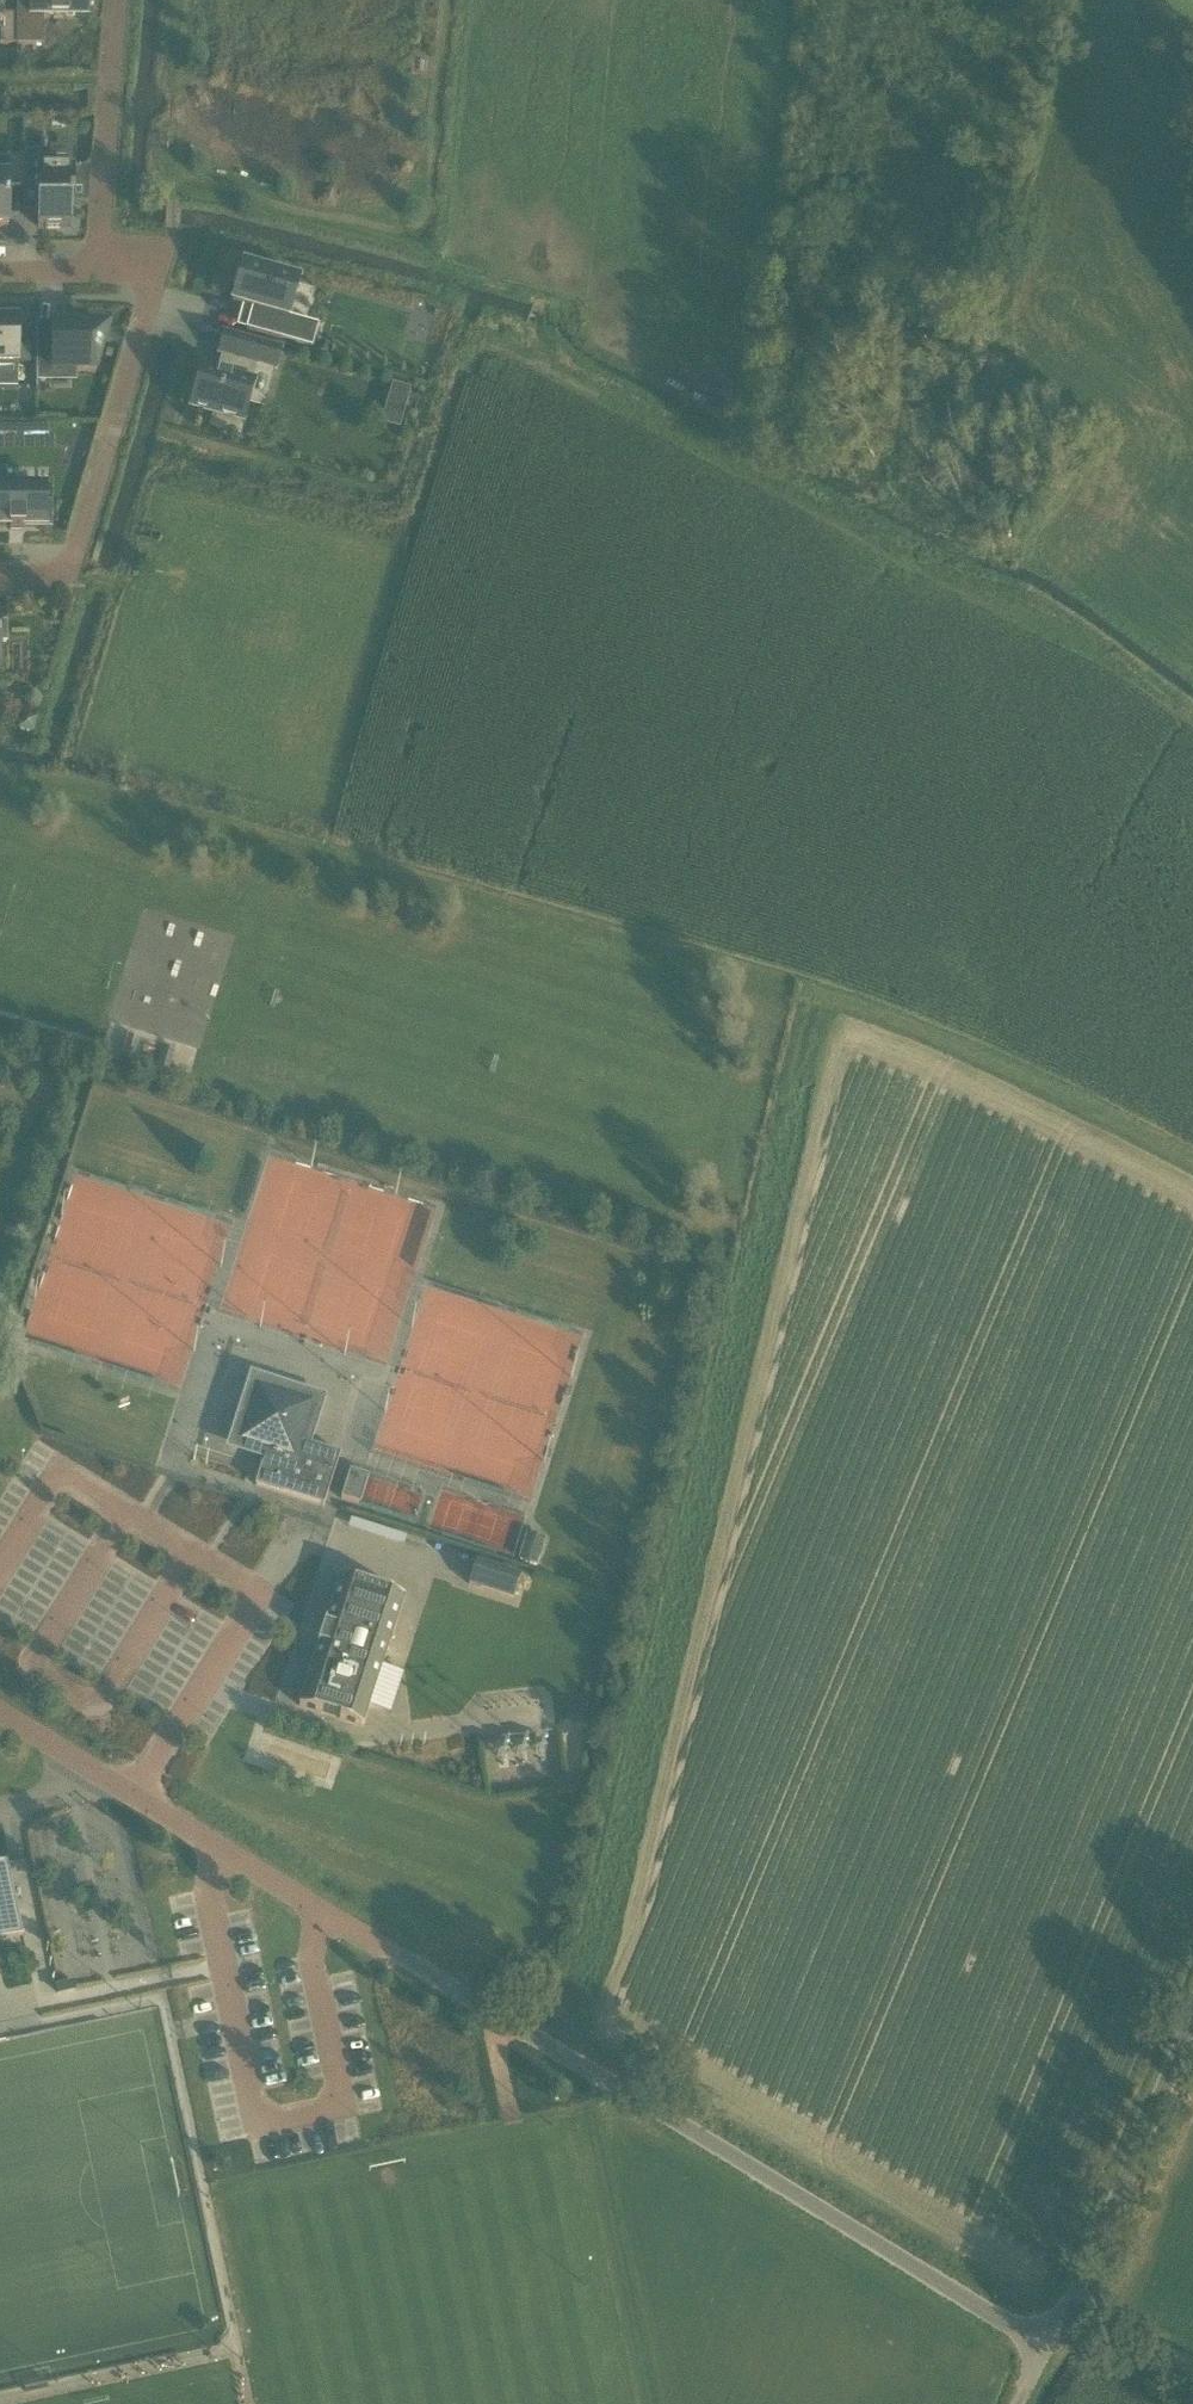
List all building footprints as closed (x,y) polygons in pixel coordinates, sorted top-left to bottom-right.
[(0,24),(0,44),(17,45),(17,14),(1,14),(1,0),(0,0),(0,24)] [(17,14),(17,45),(43,45),(44,15),(88,15),(88,5),(93,5),(93,0),(31,0),(31,7),(17,7),(17,14)] [(50,167),(49,151),(23,151),(23,155),(23,186),(38,186),(38,226),(45,226),(64,227),(70,226),(70,203),(73,203),(73,167),(50,167)] [(0,175),(0,226),(8,226),(8,186),(23,186),(23,155),(7,155),(7,175),(0,175)] [(243,265),(242,269),(238,268),(234,283),(238,284),(233,302),(252,307),(246,329),(312,347),(319,324),(289,316),(298,280),(243,265)] [(17,365),(17,340),(22,340),(22,315),(0,315),(0,365),(17,365)] [(38,327),(38,322),(36,322),(36,389),(37,389),(38,361),(52,361),(52,371),(94,371),(108,327),(66,327),(38,327)] [(214,416),(211,426),(240,434),(242,424),(243,424),(254,383),(253,383),(258,365),(275,370),(281,349),(225,333),(219,354),(223,355),(218,373),(202,369),(200,376),(203,377),(200,387),(197,386),(190,410),(214,416)] [(382,423),(403,426),(409,385),(389,382),(382,423)] [(24,527),(24,525),(51,525),(51,501),(45,501),(45,487),(7,487),(7,467),(0,467),(0,525),(9,525),(9,527),(24,527)] [(162,583),(166,567),(152,564),(148,580),(162,583)] [(300,1440),(312,1403),(258,1386),(240,1440),(266,1448),(255,1484),(324,1506),(340,1453),(300,1440)] [(360,1504),(369,1476),(350,1470),(341,1498),(360,1504)] [(521,1575),(476,1560),(469,1583),(514,1597),(521,1575)] [(325,1621),(324,1625),(325,1625),(320,1643),(318,1642),(317,1646),(318,1646),(299,1705),(362,1725),(404,1596),(341,1575),(326,1622),(325,1621)] [(23,1935),(8,1860),(0,1862),(0,1940),(23,1935)]
